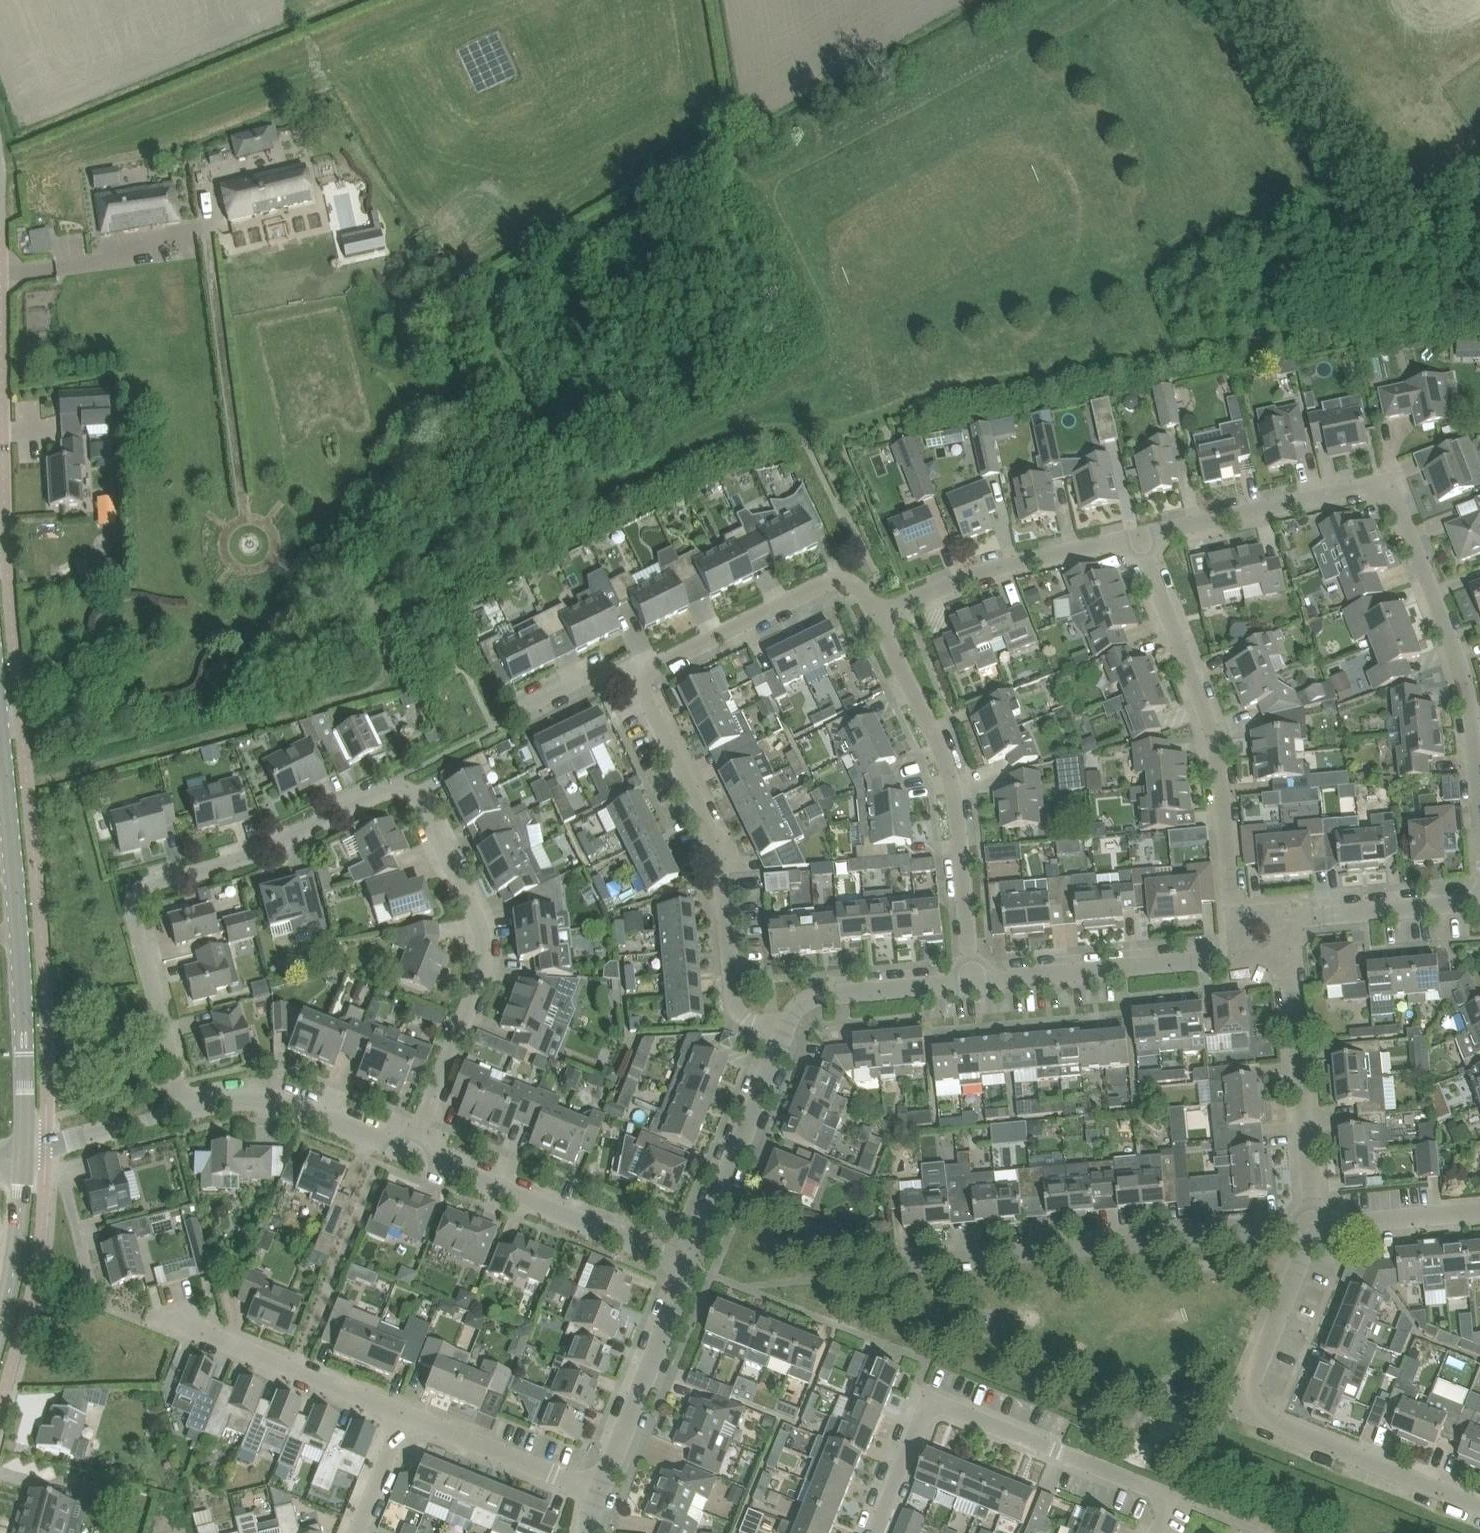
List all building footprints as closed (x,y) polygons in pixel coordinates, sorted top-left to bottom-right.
[(271,143),(278,141),(273,125),(229,137),(235,158),(272,148),(271,143)] [(220,153),(208,156),(210,164),(222,161),(220,153)] [(220,188),(228,222),(312,201),(304,168),(220,188)] [(115,169),(92,172),(94,189),(117,186),(115,169)] [(178,221),(172,184),(95,197),(101,234),(178,221)] [(27,229),(31,254),(49,252),(45,227),(27,229)] [(380,232),(341,241),(345,257),(383,248),(380,232)] [(1479,355),(1479,342),(1457,342),(1457,354),(1479,355)] [(1406,384),(1406,386),(1380,391),(1386,418),(1414,412),(1417,428),(1451,420),(1441,377),(1406,384)] [(1154,389),(1162,428),(1180,424),(1171,386),(1154,389)] [(59,396),(60,416),(80,415),(81,428),(110,426),(108,393),(59,396)] [(1313,395),(1304,397),(1306,409),(1315,407),(1313,395)] [(1197,448),(1205,483),(1222,480),(1223,482),(1234,479),(1234,477),(1240,476),(1237,462),(1241,462),(1240,460),(1252,457),(1244,421),(1239,396),(1227,398),(1232,424),(1220,427),(1223,442),(1197,448)] [(1091,402),(1097,428),(1100,444),(1118,440),(1109,398),(1091,402)] [(1325,441),(1329,456),(1344,453),(1343,448),(1367,443),(1360,411),(1343,415),(1340,401),(1323,404),(1325,413),(1308,417),(1314,443),(1325,441)] [(1286,421),(1260,427),(1269,469),(1297,463),(1294,447),(1306,444),(1298,407),(1284,410),(1286,421)] [(1041,477),(1016,483),(1020,500),(1017,501),(1022,523),(1056,516),(1053,501),(1056,501),(1050,475),(1049,467),(1061,465),(1053,426),(1050,412),(1049,412),(1032,415),(1035,430),(1041,458),(1037,459),(1039,469),(1041,477)] [(961,429),(946,432),(948,445),(963,442),(961,429)] [(974,441),(976,449),(982,478),(1000,474),(992,437),(974,441)] [(1152,455),(1137,459),(1145,497),(1172,491),(1171,482),(1178,481),(1169,438),(1150,442),(1152,455)] [(891,448),(899,468),(904,466),(918,502),(935,496),(913,439),(891,448)] [(1424,471),(1427,477),(1429,476),(1440,502),(1474,488),(1479,486),(1479,472),(1475,460),(1467,440),(1434,452),(1439,465),(1424,471)] [(79,461),(84,461),(83,442),(62,443),(63,461),(47,462),(50,507),(82,505),(79,461)] [(102,444),(89,445),(90,458),(103,457),(102,444)] [(1088,473),(1074,476),(1082,510),(1119,502),(1108,455),(1085,460),(1088,473)] [(779,466),(784,478),(795,473),(791,466),(791,464),(790,465),(782,466),(781,466),(779,466)] [(988,516),(997,513),(985,483),(948,497),(964,540),(993,529),(988,516)] [(795,556),(807,550),(807,552),(816,547),(815,546),(817,545),(812,535),(823,530),(801,486),(792,498),(783,502),(769,502),(774,512),(775,512),(779,521),(779,522),(795,556)] [(1465,519),(1446,526),(1459,561),(1479,553),(1479,499),(1475,500),(1479,513),(1465,519)] [(795,556),(779,522),(779,521),(775,512),(774,512),(751,516),(745,510),(736,515),(743,528),(742,529),(758,561),(769,556),(774,566),(775,565),(776,567),(785,562),(784,561),(795,556)] [(890,524),(904,560),(927,551),(928,554),(942,548),(927,510),(890,524)] [(1336,550),(1341,562),(1379,547),(1379,548),(1382,547),(1372,522),(1356,529),(1351,515),(1321,526),(1331,552),(1336,550)] [(752,577),(747,566),(758,561),(742,529),(723,538),(724,539),(725,548),(714,553),(731,587),(742,582),(743,583),(751,579),(751,577),(752,577)] [(660,579),(649,585),(666,619),(677,613),(678,615),(687,610),(686,609),(688,608),(678,588),(689,583),(677,560),(678,560),(671,547),(656,554),(658,569),(659,571),(660,579)] [(1262,547),(1234,553),(1243,590),(1262,586),(1264,596),(1286,592),(1279,560),(1278,560),(1279,564),(1266,567),(1262,547)] [(1379,547),(1341,562),(1346,575),(1340,577),(1351,605),(1382,592),(1375,574),(1387,569),(1379,548),(1379,547)] [(696,551),(678,560),(677,560),(689,583),(699,578),(709,598),(711,597),(711,598),(720,594),(719,593),(731,587),(714,553),(703,558),(697,552),(696,551)] [(1243,590),(1234,553),(1207,559),(1211,575),(1195,578),(1202,610),(1225,605),(1223,594),(1243,590)] [(1072,618),(1090,611),(1125,598),(1116,572),(1101,577),(1097,565),(1065,577),(1072,595),(1069,596),(1072,618)] [(602,569),(602,570),(620,606),(630,601),(644,629),(646,629),(647,630),(655,626),(655,624),(666,619),(649,585),(638,590),(628,575),(627,574),(609,583),(602,569)] [(591,602),(580,607),(597,641),(608,636),(609,637),(618,633),(617,632),(618,631),(609,611),(620,606),(602,570),(586,577),(589,592),(590,593),(591,602)] [(1469,587),(1479,615),(1479,583),(1469,587)] [(1024,592),(1029,605),(1042,600),(1036,587),(1024,592)] [(1125,598),(1090,611),(1072,618),(1086,636),(1088,636),(1096,656),(1127,644),(1122,631),(1136,626),(1125,598)] [(1369,636),(1374,647),(1411,633),(1401,607),(1379,616),(1374,602),(1381,599),(1381,598),(1345,612),(1351,627),(1356,626),(1361,639),(1369,636)] [(1003,600),(977,610),(990,645),(1004,640),(1009,653),(1036,642),(1023,606),(1008,612),(1003,600)] [(563,605),(543,614),(555,637),(566,632),(575,652),(577,651),(578,653),(586,648),(586,647),(597,641),(580,607),(569,613),(563,606),(563,605)] [(1312,607),(1304,611),(1308,621),(1316,618),(1312,607)] [(990,645),(977,610),(951,620),(955,632),(944,637),(956,667),(944,671),(947,677),(977,666),(979,672),(998,665),(990,645)] [(530,618),(511,628),(510,628),(532,673),(543,667),(544,669),(553,665),(552,663),(554,662),(544,643),(555,637),(543,614),(531,620),(530,618)] [(510,628),(511,628),(510,625),(498,630),(497,637),(479,646),(490,669),(500,664),(511,683),(512,683),(513,684),(522,680),(521,678),(532,673),(510,628)] [(817,632),(810,636),(824,666),(846,656),(831,625),(825,628),(825,627),(816,631),(817,632)] [(1411,633),(1374,647),(1382,669),(1369,674),(1375,689),(1410,676),(1405,661),(1420,656),(1411,633)] [(1234,683),(1236,687),(1273,673),(1268,661),(1280,656),(1271,634),(1240,646),(1245,658),(1227,665),(1230,672),(1228,673),(1232,683),(1234,683)] [(796,642),(789,646),(804,676),(824,666),(810,636),(805,638),(804,637),(796,641),(796,642)] [(775,670),(764,676),(774,695),(776,699),(787,693),(783,686),(804,676),(789,646),(784,648),(784,647),(775,651),(776,652),(768,656),(775,670)] [(1120,683),(1125,696),(1159,683),(1149,659),(1133,666),(1131,662),(1134,661),(1129,648),(1111,655),(1102,658),(1113,686),(1120,683)] [(749,674),(752,681),(764,676),(758,663),(746,669),(749,674)] [(721,697),(720,696),(729,691),(720,671),(680,690),(683,696),(681,697),(685,705),(687,704),(690,711),(721,697)] [(1265,717),(1267,717),(1305,708),(1305,706),(1337,699),(1329,680),(1295,694),(1294,692),(1277,685),(1273,673),(1236,687),(1245,710),(1260,704),(1265,717)] [(752,681),(762,701),(768,698),(769,699),(774,695),(764,676),(752,681)] [(1159,683),(1125,696),(1130,709),(1123,712),(1133,740),(1161,730),(1156,717),(1153,718),(1151,714),(1168,708),(1159,683)] [(1349,685),(1335,690),(1340,701),(1353,696),(1349,685)] [(1402,720),(1403,734),(1438,731),(1438,730),(1436,706),(1425,707),(1422,704),(1420,689),(1392,691),(1395,721),(1402,720)] [(728,711),(733,698),(729,691),(720,696),(721,697),(690,711),(693,716),(691,717),(695,725),(697,725),(700,732),(731,717),(730,716),(728,711)] [(972,719),(980,741),(1016,728),(1012,716),(1021,713),(1012,691),(987,701),(991,712),(972,719)] [(768,698),(762,701),(760,702),(766,714),(774,710),(769,699),(768,698)] [(843,703),(846,711),(858,706),(854,698),(843,703)] [(1334,702),(1323,704),(1325,711),(1331,714),(1337,713),(1334,702)] [(833,708),(822,713),(826,721),(837,716),(833,708)] [(1253,734),(1255,758),(1294,754),(1293,742),(1307,741),(1305,708),(1267,717),(1267,718),(1275,716),(1276,732),(1253,734)] [(757,743),(742,712),(741,711),(730,716),(731,717),(700,732),(703,737),(701,738),(705,746),(707,745),(711,753),(725,746),(730,757),(757,743)] [(596,712),(575,722),(589,751),(610,741),(596,712)] [(826,721),(822,713),(811,719),(815,727),(826,721)] [(329,714),(311,720),(329,758),(341,752),(348,766),(366,758),(368,763),(385,757),(382,750),(375,737),(390,732),(383,718),(368,723),(366,718),(337,731),(329,714)] [(845,745),(851,756),(885,739),(880,728),(881,728),(877,719),(875,719),(874,718),(855,728),(849,717),(826,728),(836,747),(837,746),(845,745)] [(575,722),(554,732),(568,762),(589,751),(575,722)] [(1016,728),(980,741),(989,764),(1008,756),(1012,768),(1038,758),(1030,735),(1021,739),(1016,728)] [(424,735),(429,746),(439,741),(434,730),(424,735)] [(1438,731),(1403,734),(1404,749),(1398,749),(1400,779),(1428,776),(1427,760),(1430,757),(1443,756),(1441,730),(1438,730),(1438,731)] [(568,762),(554,732),(533,743),(548,772),(568,762)] [(849,774),(857,791),(882,784),(876,771),(896,761),(895,760),(896,759),(892,750),(890,751),(885,739),(851,756),(856,767),(850,773),(849,774)] [(265,766),(280,796),(304,784),(306,787),(325,777),(308,742),(297,747),(299,749),(265,766)] [(507,742),(497,747),(500,754),(511,749),(507,742)] [(728,789),(731,796),(762,781),(751,760),(763,754),(757,743),(730,757),(735,768),(721,775),(724,780),(722,781),(726,789),(728,789)] [(1148,773),(1150,787),(1187,784),(1185,756),(1169,758),(1168,743),(1135,746),(1138,774),(1148,773)] [(786,755),(792,766),(800,762),(794,751),(786,755)] [(450,796),(456,807),(490,791),(484,780),(491,774),(492,773),(491,772),(483,754),(460,765),(465,776),(445,786),(446,787),(444,788),(449,797),(450,796)] [(1294,754),(1255,758),(1257,782),(1280,780),(1281,793),(1312,790),(1309,765),(1295,766),(1294,754)] [(1084,787),(1080,755),(1065,759),(1069,789),(1084,787)] [(800,762),(792,766),(797,778),(805,774),(800,762)] [(616,772),(602,778),(609,792),(620,786),(622,785),(616,772)] [(1042,808),(1039,774),(1010,777),(1012,793),(996,794),(996,800),(1001,800),(1003,829),(1039,825),(1037,809),(1042,808)] [(1346,774),(1336,775),(1337,784),(1347,784),(1346,774)] [(1441,801),(1458,800),(1456,774),(1439,775),(1441,801)] [(220,787),(188,796),(198,830),(225,823),(226,825),(247,820),(236,780),(220,785),(220,787)] [(738,809),(741,816),(784,795),(784,794),(771,800),(762,781),(731,796),(734,801),(732,802),(736,810),(738,809)] [(543,782),(532,787),(541,806),(552,800),(548,792),(544,784),(543,782)] [(857,791),(860,824),(909,820),(908,807),(910,807),(909,797),(907,798),(907,796),(883,798),(882,784),(857,791)] [(1187,784),(1150,787),(1151,807),(1141,808),(1143,831),(1175,828),(1175,826),(1171,827),(1170,814),(1190,812),(1187,784)] [(560,786),(548,792),(552,800),(564,823),(575,818),(560,786)] [(624,794),(620,786),(609,792),(613,799),(624,794)] [(817,805),(820,803),(826,801),(819,789),(812,793),(817,805)] [(476,824),(482,835),(527,812),(527,810),(513,817),(505,800),(504,800),(495,802),(490,791),(456,807),(461,818),(460,819),(464,828),(465,827),(466,829),(476,824)] [(613,799),(609,792),(597,797),(601,805),(613,799)] [(607,809),(617,830),(646,815),(636,795),(607,809)] [(748,829),(751,837),(794,816),(784,795),(741,816),(744,821),(742,822),(746,830),(748,829)] [(111,816),(120,853),(141,848),(139,842),(146,840),(147,844),(166,839),(163,825),(174,822),(168,797),(141,804),(142,808),(111,816)] [(1426,825),(1410,826),(1414,865),(1444,862),(1443,855),(1441,835),(1456,834),(1453,808),(1425,810),(1426,825)] [(482,861),(487,872),(530,851),(524,827),(531,820),(527,812),(482,835),(487,845),(477,851),(477,852),(476,853),(480,862),(482,861)] [(1372,833),(1360,834),(1363,869),(1379,868),(1378,863),(1386,862),(1386,854),(1398,853),(1395,814),(1382,815),(1370,817),(1372,833)] [(617,830),(627,851),(657,836),(646,815),(617,830)] [(794,816),(751,837),(754,842),(752,842),(756,851),(758,850),(767,869),(803,866),(807,866),(795,841),(804,836),(794,816)] [(1339,817),(1322,819),(1326,859),(1338,858),(1339,867),(1347,866),(1348,871),(1363,869),(1360,834),(1345,835),(1339,817)] [(365,862),(347,871),(354,885),(399,871),(392,858),(406,851),(400,839),(398,840),(388,821),(373,829),(369,819),(352,827),(356,837),(363,851),(360,852),(365,862)] [(1299,838),(1284,839),(1287,876),(1313,874),(1312,860),(1326,859),(1322,819),(1298,821),(1298,823),(1299,838)] [(861,860),(888,858),(891,858),(890,846),(912,844),(911,842),(913,842),(912,832),(910,832),(909,820),(860,824),(862,838),(855,838),(856,850),(832,852),(834,863),(849,862),(861,860)] [(1100,824),(1092,825),(1093,839),(1107,837),(1106,829),(1100,824)] [(1287,876),(1284,839),(1268,841),(1267,826),(1242,829),(1246,866),(1260,865),(1261,879),(1287,876)] [(1184,831),(1168,832),(1170,846),(1185,844),(1184,831)] [(576,836),(582,847),(590,843),(584,832),(576,836)] [(627,851),(638,871),(667,857),(657,836),(627,851)] [(1067,842),(1056,843),(1057,855),(1068,854),(1067,842)] [(590,843),(582,847),(587,859),(595,855),(590,843)] [(1002,848),(985,849),(986,864),(1003,862),(1002,848)] [(523,895),(527,893),(559,877),(554,868),(540,872),(530,851),(487,872),(493,883),(491,884),(496,893),(497,892),(498,894),(518,884),(523,895)] [(888,858),(889,869),(900,868),(901,874),(912,872),(911,862),(911,856),(891,858),(888,858)] [(667,857),(638,871),(648,892),(677,878),(667,857)] [(888,858),(861,860),(862,871),(874,870),(889,869),(888,858)] [(861,860),(849,862),(850,873),(862,871),(861,860)] [(911,862),(912,872),(913,873),(936,871),(935,860),(911,862)] [(835,874),(834,873),(834,863),(812,865),(813,874),(822,874),(823,875),(835,874)] [(1188,881),(1173,883),(1176,920),(1202,917),(1201,904),(1215,902),(1211,864),(1187,867),(1188,881)] [(313,870),(319,892),(333,889),(327,867),(313,870)] [(1131,872),(1134,900),(1135,910),(1149,908),(1151,922),(1176,920),(1173,883),(1157,884),(1156,870),(1131,872)] [(801,872),(789,873),(790,892),(791,892),(790,884),(802,883),(801,872)] [(1134,900),(1131,872),(1119,873),(1095,875),(1097,891),(1100,927),(1116,925),(1115,921),(1124,920),(1123,911),(1135,910),(1134,900)] [(790,892),(789,873),(765,876),(767,894),(790,892)] [(387,905),(392,921),(411,916),(411,918),(431,912),(422,883),(406,887),(403,875),(366,886),(373,909),(387,905)] [(1072,877),(1060,878),(1062,906),(1064,926),(1076,925),(1076,924),(1085,924),(1085,928),(1100,927),(1097,891),(1095,875),(1072,877)] [(591,880),(597,891),(605,887),(599,876),(591,880)] [(513,913),(516,937),(555,932),(553,919),(563,913),(559,877),(527,893),(529,911),(513,913)] [(1062,906),(1060,878),(1024,882),(1025,898),(1029,933),(1044,932),(1044,927),(1052,926),(1050,907),(1062,906)] [(325,929),(315,891),(300,895),(297,881),(260,891),(262,897),(258,897),(261,907),(264,906),(270,928),(290,922),(294,937),(325,929)] [(1029,933),(1025,898),(1024,882),(988,885),(991,913),(1003,912),(1005,931),(1013,930),(1013,935),(1029,933)] [(605,887),(597,891),(602,902),(610,898),(605,887)] [(197,891),(200,904),(212,901),(208,888),(197,891)] [(863,923),(871,922),(872,934),(872,938),(871,938),(871,940),(874,940),(873,938),(895,936),(896,936),(893,907),(894,907),(893,903),(869,905),(865,905),(861,905),(863,923)] [(939,903),(916,905),(919,939),(928,938),(928,943),(943,942),(943,937),(939,903)] [(658,907),(660,930),(692,927),(690,904),(658,907)] [(871,922),(863,923),(861,905),(837,908),(838,917),(839,917),(841,941),(863,939),(863,941),(866,940),(866,939),(865,939),(864,934),(872,934),(871,922)] [(896,936),(895,936),(895,941),(919,939),(916,905),(894,907),(893,907),(896,936)] [(217,935),(227,932),(230,944),(256,937),(250,914),(224,921),(224,922),(214,925),(209,906),(168,917),(176,946),(217,935)] [(819,953),(816,919),(815,910),(792,912),(793,922),(796,955),(819,953)] [(643,930),(641,911),(622,913),(624,932),(643,930)] [(839,917),(838,917),(816,919),(819,953),(842,951),(841,941),(839,917)] [(614,923),(615,935),(623,934),(622,922),(614,923)] [(796,955),(793,922),(769,924),(772,957),(796,955)] [(436,976),(434,975),(436,969),(441,971),(447,957),(432,951),(437,938),(435,924),(392,931),(394,941),(392,945),(407,951),(395,981),(429,994),(436,976)] [(660,930),(662,953),(695,950),(692,927),(660,930)] [(555,932),(516,937),(519,961),(535,959),(536,974),(553,976),(571,976),(567,949),(556,946),(555,932)] [(623,934),(615,935),(616,948),(625,947),(623,934)] [(185,969),(193,1001),(216,995),(215,990),(230,986),(226,972),(234,970),(228,945),(197,953),(200,965),(185,969)] [(1344,1000),(1370,998),(1367,966),(1355,967),(1353,948),(1323,950),(1326,989),(1343,987),(1344,1000)] [(662,953),(664,976),(697,973),(695,950),(662,953)] [(1440,999),(1451,998),(1467,973),(1439,976),(1437,960),(1413,962),(1417,1003),(1426,1002),(1425,994),(1440,993),(1440,999)] [(1408,1004),(1417,1003),(1413,962),(1391,964),(1394,997),(1408,996),(1408,1004)] [(602,979),(611,980),(619,980),(618,972),(617,963),(610,963),(603,968),(602,979)] [(1394,997),(1391,964),(1367,966),(1370,998),(1371,1007),(1385,1006),(1394,1005),(1394,997)] [(624,967),(625,980),(634,979),(633,966),(624,967)] [(664,976),(666,999),(699,996),(697,973),(664,976)] [(1456,1039),(1479,1030),(1479,1004),(1467,973),(1451,998),(1457,1013),(1461,1012),(1469,1033),(1455,1038),(1456,1039)] [(519,981),(509,1005),(545,1019),(549,1008),(562,1013),(567,1002),(570,1003),(579,981),(545,979),(540,990),(519,981)] [(634,979),(625,980),(626,992),(635,992),(634,979)] [(266,980),(252,984),(256,998),(270,995),(266,980)] [(619,980),(611,980),(612,990),(610,996),(610,1003),(613,1008),(621,1003),(619,980)] [(699,996),(666,999),(669,1022),(701,1019),(699,996)] [(1204,1020),(1206,1039),(1207,1052),(1233,1050),(1232,1037),(1248,1035),(1244,997),(1215,1000),(1216,1019),(1204,1020)] [(1206,1039),(1204,1020),(1202,1001),(1187,1003),(1187,1007),(1179,1008),(1183,1049),(1192,1048),(1191,1040),(1206,1039)] [(287,1049),(311,1059),(326,1022),(302,1012),(301,1015),(287,1009),(287,1005),(272,1005),(273,1033),(287,1033),(287,1032),(293,1034),(287,1049)] [(545,1019),(509,1005),(500,1028),(522,1036),(518,1047),(545,1058),(554,1035),(541,1029),(545,1019)] [(1160,1051),(1183,1049),(1179,1008),(1170,1009),(1170,1005),(1156,1006),(1160,1051)] [(425,1006),(420,1018),(441,1026),(446,1014),(425,1006)] [(1151,1052),(1160,1051),(1156,1006),(1155,1006),(1155,1010),(1148,1011),(1147,1007),(1132,1008),(1136,1046),(1150,1044),(1151,1052)] [(201,1031),(202,1038),(209,1062),(242,1054),(239,1043),(247,1040),(242,1021),(241,1021),(237,1008),(213,1015),(216,1027),(201,1031)] [(369,1011),(365,1021),(373,1025),(378,1015),(369,1011)] [(339,1054),(351,1058),(363,1026),(363,1025),(345,1018),(338,1021),(336,1026),(326,1022),(311,1059),(334,1068),(339,1054)] [(629,1019),(630,1032),(639,1031),(637,1019),(629,1019)] [(378,1086),(399,1035),(373,1025),(365,1021),(363,1025),(363,1026),(351,1058),(362,1063),(356,1077),(378,1086)] [(1350,1030),(1351,1039),(1374,1037),(1373,1028),(1350,1030)] [(1407,1030),(1407,1039),(1420,1038),(1420,1029),(1407,1030)] [(1467,1073),(1479,1068),(1479,1030),(1456,1039),(1464,1061),(1463,1061),(1467,1073)] [(477,1031),(473,1042),(489,1049),(493,1038),(477,1031)] [(923,1032),(900,1034),(904,1075),(913,1075),(912,1067),(926,1065),(923,1032)] [(1080,1033),(1057,1035),(1060,1068),(1061,1078),(1083,1076),(1082,1070),(1082,1066),(1083,1066),(1080,1037),(1081,1037),(1080,1033)] [(1126,1033),(1102,1035),(1106,1068),(1129,1066),(1126,1033)] [(720,1045),(731,1049),(735,1038),(724,1034),(720,1045)] [(900,1034),(877,1036),(880,1069),(881,1077),(881,1080),(895,1079),(895,1076),(904,1075),(900,1034)] [(417,1086),(432,1048),(399,1035),(378,1086),(382,1087),(381,1089),(399,1096),(405,1081),(417,1086)] [(677,1067),(676,1068),(717,1084),(726,1062),(696,1050),(701,1035),(687,1036),(679,1054),(681,1054),(675,1067),(677,1067)] [(1061,1078),(1060,1068),(1057,1035),(1034,1037),(1037,1071),(1038,1080),(1061,1078)] [(1102,1035),(1081,1037),(1080,1037),(1083,1066),(1082,1066),(1082,1070),(1106,1068),(1102,1035)] [(854,1046),(828,1049),(844,1071),(857,1070),(857,1072),(871,1070),(871,1078),(881,1077),(880,1069),(877,1036),(853,1038),(854,1046)] [(1004,1056),(1006,1074),(1037,1071),(1034,1037),(1012,1039),(1010,1039),(1010,1040),(1011,1040),(1011,1044),(1012,1055),(1004,1056)] [(1004,1056),(1012,1055),(1011,1044),(1003,1045),(1003,1041),(1003,1040),(1001,1040),(979,1042),(982,1076),(1006,1074),(1004,1056)] [(642,1041),(638,1052),(648,1056),(652,1045),(642,1041)] [(960,1078),(961,1082),(961,1086),(983,1085),(982,1076),(979,1042),(955,1045),(956,1049),(956,1048),(959,1078),(960,1078)] [(1329,1067),(1331,1082),(1382,1078),(1379,1042),(1351,1044),(1352,1057),(1333,1058),(1334,1066),(1329,1067)] [(936,1084),(961,1082),(960,1078),(959,1078),(956,1048),(956,1049),(933,1051),(936,1084)] [(810,1071),(801,1093),(840,1108),(845,1111),(848,1102),(836,1097),(841,1083),(840,1083),(844,1071),(828,1049),(817,1074),(810,1071)] [(638,1052),(629,1073),(640,1077),(648,1056),(638,1052)] [(530,1069),(542,1074),(547,1060),(535,1055),(530,1069)] [(1429,1057),(1410,1059),(1412,1075),(1430,1073),(1429,1057)] [(458,1116),(484,1127),(499,1090),(486,1085),(490,1075),(464,1065),(451,1096),(464,1102),(458,1116)] [(1212,1105),(1227,1103),(1263,1100),(1261,1085),(1257,1085),(1256,1077),(1248,1078),(1247,1065),(1208,1069),(1209,1081),(1212,1105)] [(603,1079),(615,1084),(620,1072),(608,1067),(603,1079)] [(676,1068),(668,1089),(709,1105),(717,1084),(676,1068)] [(1467,1073),(1472,1085),(1479,1105),(1479,1068),(1467,1073)] [(1184,1069),(1162,1071),(1163,1081),(1185,1079),(1184,1069)] [(1194,1082),(1209,1081),(1208,1069),(1195,1070),(1193,1073),(1194,1082)] [(568,1070),(564,1079),(577,1084),(580,1075),(568,1070)] [(1163,1081),(1162,1071),(1138,1074),(1139,1083),(1163,1081)] [(629,1073),(621,1094),(631,1099),(640,1077),(629,1073)] [(1357,1104),(1358,1116),(1386,1113),(1382,1078),(1331,1082),(1332,1098),(1337,1097),(1338,1105),(1357,1104)] [(1439,1084),(1431,1087),(1433,1102),(1444,1098),(1439,1084)] [(512,1122),(523,1127),(536,1093),(514,1085),(511,1094),(499,1090),(484,1127),(507,1136),(512,1122)] [(668,1089),(660,1110),(700,1126),(709,1105),(668,1089)] [(529,1144),(551,1153),(566,1116),(554,1111),(559,1099),(537,1091),(536,1093),(523,1127),(531,1130),(533,1135),(529,1144)] [(801,1093),(792,1114),(836,1132),(841,1119),(836,1117),(840,1108),(801,1093)] [(631,1099),(621,1094),(617,1104),(609,1101),(605,1113),(621,1118),(624,1109),(627,1110),(631,1099)] [(1041,1114),(1040,1104),(1040,1099),(1016,1102),(1018,1116),(1041,1114)] [(1109,1100),(1109,1109),(1122,1107),(1122,1099),(1109,1100)] [(1213,1128),(1214,1141),(1242,1138),(1241,1126),(1260,1124),(1259,1116),(1264,1116),(1263,1100),(1227,1103),(1229,1127),(1213,1128)] [(1064,1118),(1065,1117),(1063,1104),(1063,1102),(1040,1104),(1041,1114),(1064,1112),(1064,1118)] [(1084,1116),(1084,1117),(1087,1117),(1086,1106),(1073,1107),(1073,1103),(1063,1104),(1065,1117),(1084,1116)] [(1086,1106),(1087,1117),(1099,1116),(1099,1105),(1086,1106)] [(985,1110),(986,1119),(1010,1117),(1009,1108),(985,1110)] [(700,1126),(660,1110),(656,1119),(665,1123),(660,1136),(691,1148),(700,1126)] [(975,1111),(963,1112),(964,1128),(976,1127),(975,1111)] [(551,1153),(550,1155),(573,1164),(577,1155),(582,1152),(589,1155),(605,1117),(592,1112),(592,1114),(590,1114),(577,1118),(577,1120),(566,1116),(551,1153)] [(931,1112),(907,1114),(909,1127),(932,1125),(931,1112)] [(964,1128),(963,1112),(939,1114),(940,1130),(964,1128)] [(1336,1138),(1337,1154),(1373,1150),(1389,1148),(1388,1142),(1393,1142),(1389,1132),(1387,1132),(1386,1113),(1358,1116),(1359,1128),(1340,1130),(1341,1138),(1336,1138)] [(836,1132),(792,1114),(784,1136),(815,1149),(827,1153),(836,1132)] [(909,1127),(907,1114),(899,1115),(900,1128),(909,1127)] [(1099,1116),(1087,1117),(1084,1117),(1085,1130),(1101,1129),(1099,1116)] [(990,1125),(991,1135),(1027,1131),(1026,1121),(990,1125)] [(630,1159),(623,1177),(636,1182),(637,1179),(673,1194),(684,1166),(665,1158),(670,1145),(640,1133),(635,1146),(625,1143),(623,1156),(630,1159)] [(871,1136),(868,1144),(879,1149),(883,1141),(871,1136)] [(1219,1168),(1219,1176),(1270,1172),(1268,1156),(1263,1157),(1263,1149),(1243,1150),(1242,1138),(1214,1141),(1216,1153),(1216,1159),(1213,1159),(1214,1169),(1219,1168)] [(270,1177),(271,1150),(252,1149),(252,1152),(240,1151),(240,1144),(212,1144),(212,1156),(189,1155),(189,1156),(194,1156),(194,1166),(194,1173),(202,1174),(202,1190),(220,1191),(220,1177),(223,1177),(222,1190),(238,1190),(238,1178),(252,1178),(251,1180),(270,1180),(270,1177)] [(879,1149),(868,1144),(864,1152),(876,1157),(879,1149)] [(1424,1146),(1420,1146),(1423,1177),(1427,1177),(1440,1176),(1437,1145),(1424,1146)] [(129,1151),(131,1161),(144,1158),(141,1148),(129,1151)] [(765,1182),(801,1196),(807,1181),(820,1186),(830,1161),(799,1149),(795,1161),(776,1154),(765,1182)] [(1373,1150),(1337,1154),(1339,1169),(1343,1169),(1344,1177),(1375,1174),(1373,1150)] [(1161,1154),(1137,1157),(1142,1212),(1158,1210),(1157,1205),(1166,1205),(1164,1186),(1176,1184),(1175,1180),(1175,1172),(1174,1156),(1161,1158),(1161,1154)] [(89,1163),(94,1182),(85,1185),(93,1217),(130,1207),(122,1175),(120,1175),(115,1156),(89,1163)] [(331,1208),(346,1171),(309,1156),(303,1170),(288,1164),(281,1182),(296,1188),(295,1189),(310,1195),(309,1199),(331,1208)] [(1114,1162),(1102,1163),(1104,1191),(1117,1190),(1118,1209),(1126,1208),(1127,1213),(1142,1212),(1137,1157),(1113,1159),(1114,1162)] [(970,1163),(958,1164),(962,1204),(974,1203),(975,1222),(984,1222),(984,1226),(999,1225),(995,1173),(971,1175),(970,1163)] [(1102,1163),(1066,1166),(1071,1218),(1086,1217),(1086,1212),(1094,1211),(1092,1192),(1104,1191),(1102,1163)] [(946,1177),(923,1179),(928,1231),(943,1230),(943,1225),(951,1224),(949,1205),(962,1204),(958,1164),(945,1165),(946,1177)] [(1066,1166),(1030,1170),(1033,1198),(1045,1197),(1047,1216),(1055,1215),(1055,1220),(1071,1218),(1066,1166)] [(840,1177),(863,1186),(867,1175),(844,1167),(840,1177)] [(1018,1171),(995,1173),(999,1225),(1015,1223),(1014,1219),(1023,1218),(1021,1199),(1033,1198),(1030,1170),(1018,1171)] [(1187,1171),(1175,1172),(1175,1180),(1188,1179),(1187,1171)] [(1270,1172),(1219,1176),(1222,1207),(1233,1206),(1234,1211),(1249,1209),(1248,1197),(1267,1196),(1266,1188),(1271,1187),(1270,1172)] [(1382,1177),(1366,1178),(1367,1187),(1382,1186),(1382,1177)] [(928,1231),(923,1179),(900,1182),(887,1183),(890,1211),(902,1210),(904,1229),(912,1228),(913,1233),(928,1231)] [(1188,1179),(1175,1180),(1176,1184),(1178,1208),(1191,1207),(1188,1179)] [(364,1233),(371,1236),(384,1241),(390,1227),(403,1233),(402,1235),(419,1241),(434,1204),(413,1195),(412,1198),(388,1188),(375,1219),(370,1217),(364,1233)] [(448,1251),(448,1253),(480,1266),(495,1228),(473,1219),(472,1221),(447,1211),(434,1245),(448,1251)] [(335,1240),(344,1218),(328,1212),(319,1234),(335,1240)] [(184,1221),(191,1249),(198,1276),(211,1272),(205,1246),(204,1246),(197,1218),(184,1221)] [(103,1247),(101,1248),(112,1286),(144,1278),(134,1239),(130,1223),(107,1230),(111,1245),(103,1247)] [(513,1283),(516,1276),(525,1280),(526,1277),(542,1284),(553,1254),(529,1245),(530,1242),(517,1237),(512,1251),(500,1246),(489,1273),(513,1283)] [(1442,1243),(1419,1246),(1423,1284),(1424,1292),(1446,1291),(1446,1300),(1447,1300),(1442,1243)] [(1443,1243),(1442,1243),(1447,1300),(1470,1298),(1468,1280),(1465,1246),(1443,1248),(1443,1243)] [(1465,1246),(1468,1280),(1479,1279),(1479,1245),(1465,1246)] [(1423,1284),(1419,1246),(1418,1246),(1419,1251),(1396,1253),(1397,1261),(1371,1263),(1371,1264),(1387,1287),(1388,1286),(1390,1286),(1399,1285),(1399,1286),(1423,1284)] [(591,1254),(577,1287),(587,1291),(602,1298),(622,1306),(623,1302),(626,1303),(629,1295),(627,1294),(631,1283),(612,1275),(616,1264),(591,1254)] [(1371,1264),(1368,1271),(1360,1290),(1348,1285),(1339,1307),(1375,1321),(1384,1299),(1383,1299),(1387,1287),(1371,1264)] [(354,1284),(360,1269),(351,1265),(345,1280),(354,1284)] [(400,1266),(395,1280),(411,1286),(416,1272),(400,1266)] [(163,1267),(154,1270),(158,1286),(167,1283),(163,1267)] [(253,1306),(248,1319),(287,1335),(300,1300),(262,1285),(265,1279),(249,1272),(238,1300),(253,1306)] [(554,1278),(548,1293),(567,1300),(573,1286),(554,1278)] [(564,1321),(569,1323),(573,1324),(573,1325),(595,1333),(609,1339),(610,1336),(613,1337),(616,1329),(613,1328),(618,1317),(598,1309),(602,1298),(587,1291),(577,1287),(573,1299),(564,1321)] [(454,1304),(470,1310),(476,1295),(460,1289),(454,1304)] [(362,1367),(379,1324),(350,1312),(353,1306),(337,1299),(320,1342),(335,1348),(333,1353),(356,1362),(357,1361),(363,1363),(362,1367)] [(723,1353),(728,1342),(740,1311),(733,1308),(734,1304),(720,1299),(702,1345),(723,1353)] [(436,1309),(453,1315),(456,1307),(439,1300),(436,1309)] [(1331,1328),(1335,1330),(1366,1342),(1375,1321),(1339,1307),(1331,1328)] [(463,1324),(479,1330),(485,1318),(469,1311),(463,1324)] [(728,1342),(749,1350),(762,1316),(750,1311),(748,1315),(740,1311),(728,1342)] [(749,1350),(770,1358),(782,1328),(775,1326),(777,1321),(762,1316),(749,1350)] [(516,1330),(529,1334),(533,1322),(521,1317),(516,1330)] [(379,1324),(362,1367),(364,1364),(370,1366),(369,1368),(392,1377),(399,1360),(414,1366),(430,1326),(410,1318),(403,1333),(379,1324)] [(574,1339),(565,1360),(565,1361),(581,1367),(601,1375),(602,1371),(605,1372),(608,1364),(605,1363),(610,1352),(590,1344),(595,1333),(573,1325),(573,1324),(569,1323),(565,1335),(574,1339)] [(1436,1339),(1439,1331),(1427,1326),(1424,1334),(1436,1339)] [(770,1358),(791,1367),(805,1332),(792,1328),(791,1332),(782,1328),(770,1358)] [(1358,1364),(1366,1342),(1335,1330),(1332,1338),(1326,1336),(1321,1349),(1337,1356),(1337,1355),(1358,1364)] [(506,1353),(519,1358),(529,1336),(516,1331),(506,1353)] [(1401,1356),(1410,1335),(1399,1331),(1390,1352),(1401,1356)] [(805,1332),(791,1367),(814,1376),(826,1346),(818,1342),(819,1338),(805,1332)] [(464,1371),(470,1356),(455,1350),(429,1339),(419,1364),(433,1369),(425,1390),(452,1401),(464,1371)] [(1471,1353),(1474,1345),(1463,1340),(1459,1348),(1471,1353)] [(1471,1353),(1479,1357),(1479,1347),(1474,1345),(1471,1353)] [(830,1352),(825,1365),(832,1369),(838,1355),(830,1352)] [(1314,1369),(1308,1383),(1342,1396),(1350,1375),(1358,1378),(1363,1366),(1358,1364),(1337,1355),(1337,1356),(1332,1367),(1322,1363),(1319,1370),(1314,1369)] [(561,1372),(552,1394),(568,1401),(587,1408),(589,1405),(591,1406),(594,1398),(592,1397),(596,1386),(577,1378),(581,1367),(565,1361),(565,1360),(556,1356),(551,1368),(561,1372)] [(199,1444),(203,1434),(223,1385),(212,1381),(217,1368),(190,1357),(175,1394),(195,1402),(185,1427),(189,1429),(185,1438),(199,1444)] [(870,1358),(861,1380),(891,1392),(900,1370),(870,1358)] [(464,1371),(452,1401),(479,1412),(487,1391),(501,1397),(511,1372),(484,1362),(478,1377),(464,1371)] [(832,1369),(825,1365),(819,1379),(827,1382),(832,1369)] [(1401,1372),(1390,1367),(1386,1375),(1398,1380),(1401,1372)] [(686,1384),(708,1393),(713,1381),(691,1373),(686,1384)] [(226,1428),(245,1435),(250,1424),(260,1400),(265,1387),(239,1377),(234,1390),(223,1385),(203,1434),(221,1441),(226,1428)] [(552,1394),(512,1378),(507,1391),(539,1404),(531,1425),(574,1442),(575,1439),(578,1440),(581,1432),(578,1431),(583,1420),(563,1412),(568,1401),(552,1394)] [(861,1380),(852,1401),(883,1413),(891,1392),(861,1380)] [(1420,1390),(1397,1380),(1389,1403),(1384,1414),(1396,1419),(1391,1429),(1399,1432),(1397,1436),(1412,1442),(1425,1409),(1424,1408),(1414,1404),(1420,1390)] [(708,1393),(715,1396),(729,1401),(732,1395),(735,1386),(734,1386),(733,1389),(713,1381),(708,1393)] [(1342,1396),(1308,1383),(1303,1398),(1307,1399),(1304,1407),(1314,1411),(1311,1416),(1331,1424),(1333,1418),(1342,1396)] [(735,1386),(732,1395),(753,1403),(757,1392),(756,1392),(756,1394),(735,1386)] [(80,1402),(93,1405),(97,1390),(81,1391),(81,1392),(83,1392),(80,1402)] [(268,1431),(287,1439),(297,1415),(303,1402),(276,1391),(271,1404),(260,1400),(250,1424),(245,1435),(240,1449),(241,1449),(238,1458),(250,1463),(253,1454),(258,1456),(268,1431)] [(757,1392),(753,1403),(774,1412),(778,1400),(757,1392)] [(1440,1436),(1451,1441),(1465,1407),(1430,1393),(1424,1408),(1425,1409),(1412,1442),(1426,1448),(1428,1444),(1435,1447),(1440,1436)] [(813,1394),(808,1408),(816,1411),(821,1397),(813,1394)] [(692,1399),(683,1422),(720,1437),(725,1425),(736,1429),(745,1408),(729,1401),(715,1396),(711,1407),(692,1399)] [(1389,1403),(1377,1398),(1373,1409),(1384,1414),(1389,1403)] [(778,1400),(774,1412),(795,1420),(799,1409),(778,1400)] [(852,1401),(844,1422),(874,1434),(883,1413),(852,1401)] [(305,1446),(324,1453),(324,1454),(334,1430),(335,1430),(340,1417),(313,1406),(308,1419),(297,1415),(287,1439),(277,1464),(278,1464),(275,1472),(285,1475),(288,1468),(295,1471),(305,1446)] [(78,1441),(85,1416),(52,1407),(48,1423),(54,1424),(52,1431),(41,1428),(36,1447),(74,1458),(74,1457),(83,1460),(87,1443),(78,1441)] [(1478,1469),(1479,1465),(1479,1413),(1465,1407),(1451,1441),(1462,1445),(1458,1456),(1466,1459),(1464,1463),(1478,1469)] [(816,1411),(808,1408),(802,1421),(810,1424),(816,1411)] [(1367,1424),(1379,1429),(1384,1414),(1373,1409),(1367,1424)] [(1080,1425),(1094,1431),(1098,1420),(1084,1415),(1080,1425)] [(766,1417),(762,1427),(771,1430),(774,1421),(766,1417)] [(825,1439),(832,1442),(836,1443),(835,1444),(862,1454),(862,1455),(865,1456),(874,1434),(844,1422),(834,1418),(825,1439)] [(324,1454),(324,1453),(314,1478),(332,1486),(342,1461),(344,1461),(362,1469),(377,1432),(350,1421),(345,1434),(335,1430),(334,1430),(324,1454)] [(720,1437),(683,1422),(674,1444),(693,1452),(688,1463),(718,1475),(727,1453),(716,1448),(720,1437)] [(781,1431),(776,1444),(783,1447),(789,1434),(781,1431)] [(813,1460),(823,1464),(844,1472),(853,1476),(862,1455),(862,1454),(835,1444),(836,1443),(832,1442),(825,1439),(820,1437),(811,1459),(813,1460)] [(783,1447),(776,1444),(770,1458),(778,1461),(783,1447)] [(916,1482),(938,1491),(951,1456),(938,1451),(936,1455),(928,1452),(916,1482)] [(938,1491),(959,1499),(971,1469),(963,1466),(965,1461),(951,1456),(938,1491)] [(429,1503),(433,1493),(432,1492),(442,1467),(423,1459),(413,1484),(403,1480),(404,1476),(399,1474),(389,1502),(404,1508),(404,1507),(422,1514),(427,1502),(429,1503)] [(805,1481),(815,1485),(845,1497),(853,1476),(844,1472),(823,1464),(813,1460),(805,1481)] [(191,1464),(188,1473),(195,1476),(198,1466),(191,1464)] [(453,1501),(465,1471),(452,1465),(450,1470),(442,1467),(432,1492),(433,1493),(429,1503),(449,1510),(453,1501)] [(664,1471),(655,1493),(703,1512),(716,1479),(687,1467),(682,1478),(664,1471)] [(976,1518),(980,1508),(994,1473),(980,1468),(979,1472),(971,1469),(959,1499),(955,1509),(976,1518)] [(474,1509),(475,1509),(485,1484),(478,1481),(480,1476),(465,1471),(453,1501),(449,1510),(448,1513),(469,1521),(474,1509)] [(764,1473),(759,1487),(767,1490),(772,1476),(764,1473)] [(980,1508),(1001,1516),(1013,1486),(1005,1482),(1007,1478),(994,1473),(980,1508)] [(77,1504),(78,1505),(102,1511),(109,1488),(84,1481),(77,1504)] [(475,1509),(496,1518),(508,1488),(494,1482),(493,1487),(485,1484),(475,1509)] [(815,1485),(806,1506),(836,1518),(845,1497),(815,1485)] [(1013,1486),(1001,1516),(1023,1525),(1037,1490),(1022,1485),(1021,1489),(1013,1486)] [(734,1487),(729,1499),(741,1503),(745,1491),(734,1487)] [(767,1490),(759,1487),(753,1500),(761,1503),(767,1490)] [(506,1532),(513,1532),(516,1526),(517,1526),(527,1501),(520,1498),(522,1494),(508,1488),(496,1518),(509,1523),(505,1532),(506,1532)] [(16,1523),(18,1524),(16,1530),(26,1532),(65,1532),(69,1520),(74,1521),(78,1505),(77,1504),(73,1503),(74,1502),(30,1490),(25,1508),(20,1507),(16,1522),(16,1523)] [(1042,1492),(1033,1514),(1041,1517),(1041,1516),(1047,1518),(1055,1498),(1042,1492)] [(660,1532),(695,1532),(703,1512),(655,1493),(646,1515),(664,1523),(660,1532)] [(513,1532),(552,1532),(558,1517),(557,1517),(555,1521),(545,1517),(549,1504),(530,1497),(528,1501),(527,1501),(517,1526),(516,1526),(513,1532)] [(320,1525),(299,1530),(292,1504),(286,1506),(276,1508),(273,1509),(276,1520),(279,1532),(322,1532),(320,1525)] [(798,1527),(813,1532),(830,1532),(836,1518),(806,1506),(798,1527)] [(758,1523),(761,1514),(750,1509),(745,1521),(753,1525),(758,1523)] [(215,1523),(208,1525),(205,1510),(193,1513),(197,1528),(195,1528),(197,1532),(217,1532),(215,1523)] [(904,1510),(900,1521),(922,1530),(926,1519),(904,1510)] [(1079,1532),(1116,1532),(1120,1524),(1090,1512),(1085,1523),(1072,1518),(1068,1529),(1079,1532)] [(238,1532),(279,1532),(276,1520),(256,1525),(254,1514),(234,1518),(238,1532)] [(1041,1517),(1033,1514),(1028,1528),(1036,1531),(1041,1517)] [(798,1527),(784,1521),(779,1532),(813,1532),(798,1527)] [(895,1532),(896,1532),(920,1532),(922,1530),(900,1521),(895,1532)] [(415,1527),(400,1524),(398,1532),(414,1532),(415,1527)]
